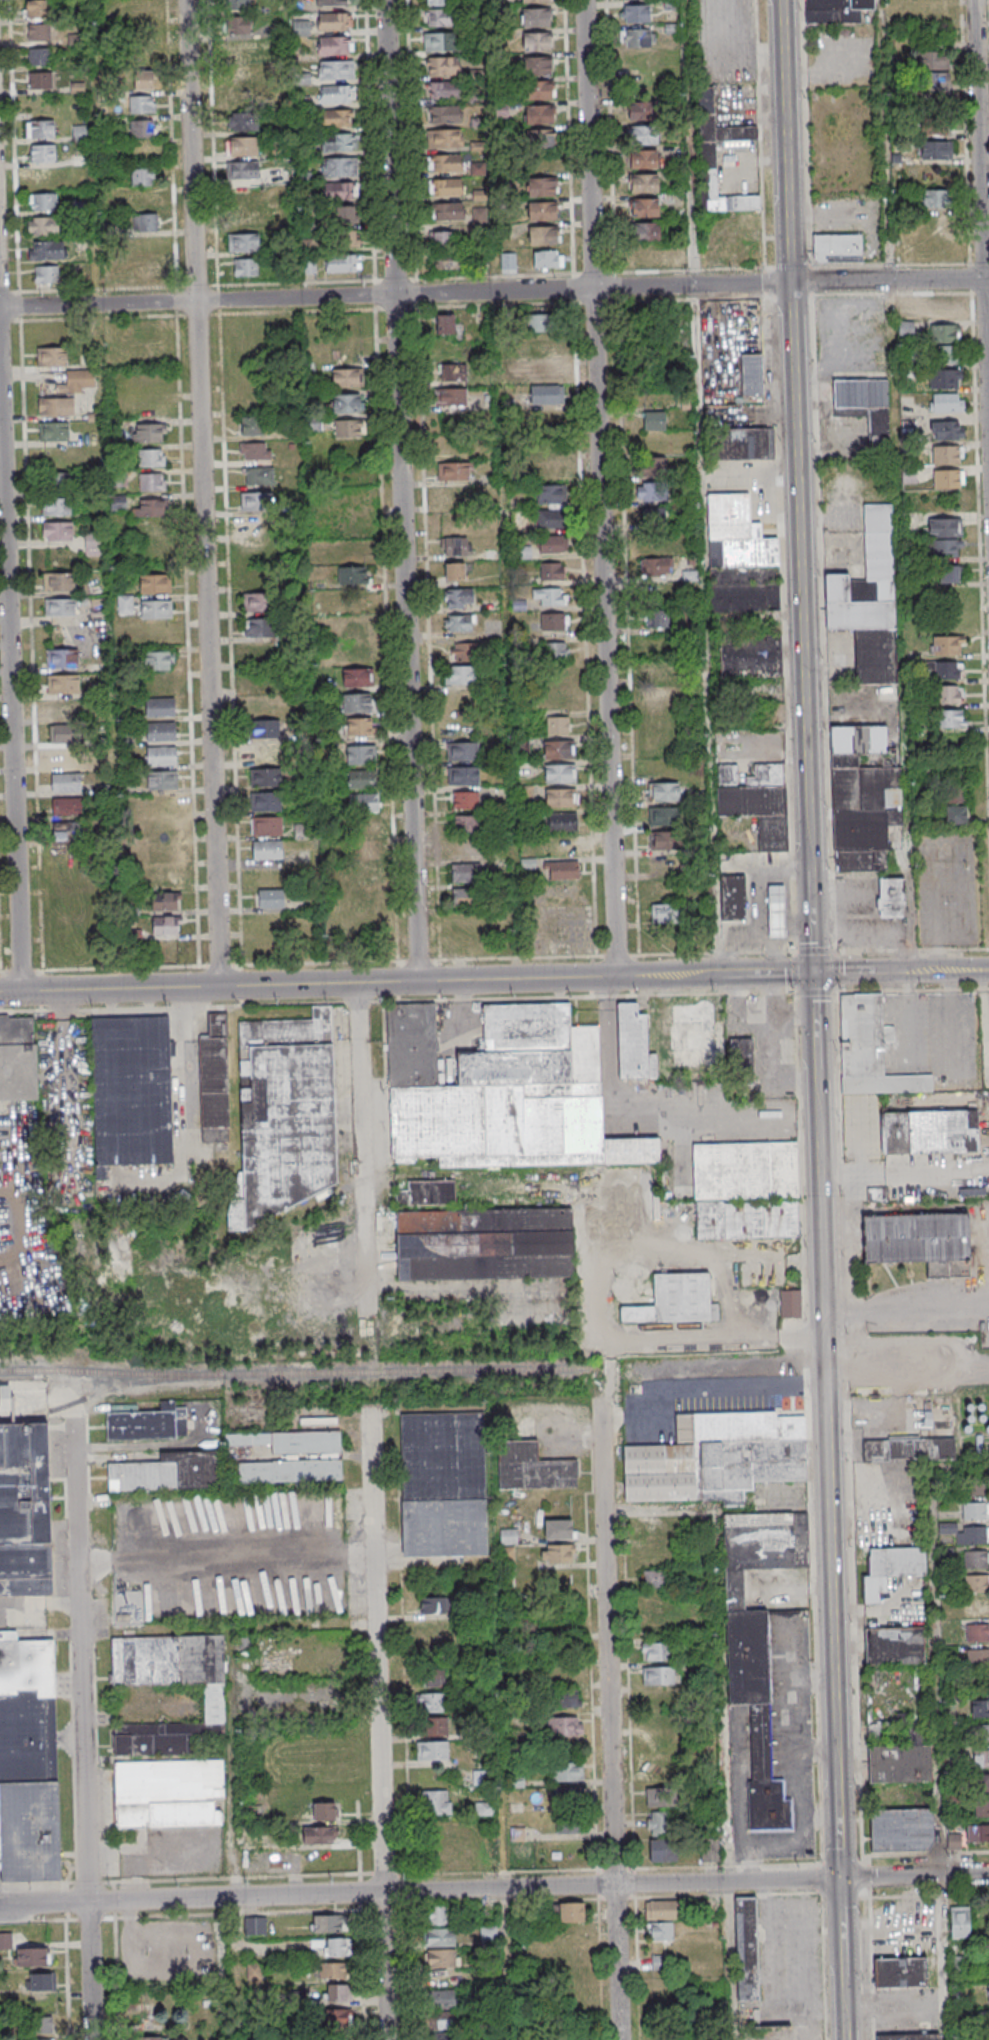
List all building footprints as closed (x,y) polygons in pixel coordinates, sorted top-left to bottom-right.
[(30,1),(30,18),(53,18),(52,0),(30,1)] [(229,10),(228,0),(252,0),(252,10),(229,10)] [(321,8),(349,6),(349,0),(321,0),(321,8)] [(874,0),(806,0),(806,24),(861,23),(861,10),(874,10),(874,0)] [(624,6),(651,5),(652,24),(625,25),(624,6)] [(426,10),(460,9),(461,27),(427,29),(426,10)] [(524,9),(551,9),(552,28),(525,28),(524,9)] [(319,14),(353,12),(354,31),(320,32),(319,14)] [(229,17),(252,17),(252,34),(230,34),(229,17)] [(30,25),(31,42),(53,42),(53,24),(30,25)] [(622,30),(622,48),(653,47),(652,30),(622,30)] [(425,34),(459,33),(460,52),(426,53),(425,34)] [(525,34),(552,33),(552,52),(525,52),(525,34)] [(320,38),(354,36),(354,55),(320,56),(320,38)] [(229,42),(252,41),(252,59),(230,59),(229,42)] [(31,49),(32,67),(54,66),(54,49),(31,49)] [(947,53),(919,53),(919,91),(947,91),(947,53)] [(526,58),(553,57),(553,76),(526,76),(526,58)] [(427,59),(461,58),(462,76),(428,78),(427,59)] [(321,62),(356,61),(356,80),(322,81),(321,62)] [(249,83),(248,70),(229,71),(230,83),(249,83)] [(132,71),(132,90),(153,90),(153,71),(132,71)] [(31,74),(32,91),(54,90),(54,73),(31,74)] [(428,83),(462,81),(463,100),(429,101),(428,83)] [(527,82),(554,81),(554,100),(527,101),(527,82)] [(322,87),(356,86),(356,104),(322,106),(322,87)] [(715,127),(714,86),(697,86),(700,211),(760,210),(759,195),(717,196),(716,141),(757,140),(757,126),(715,127)] [(247,89),(229,89),(229,106),(247,106),(247,89)] [(131,97),(158,96),(159,114),(132,114),(131,97)] [(632,103),(659,103),(659,121),(632,122),(632,103)] [(430,107),(464,106),(464,125),(430,126),(430,107)] [(528,106),(555,106),(555,125),(528,125),(528,106)] [(323,111),(357,109),(358,128),(323,129),(323,111)] [(233,114),(260,113),(260,131),(233,132),(233,114)] [(925,133),(950,133),(950,117),(925,117),(925,133)] [(132,122),(156,121),(156,138),(133,139),(132,122)] [(33,122),(33,140),(57,139),(57,122),(33,122)] [(74,140),(86,139),(85,125),(73,126),(74,140)] [(633,127),(660,127),(660,145),(633,146),(633,127)] [(430,132),(464,130),(464,149),(430,150),(430,132)] [(529,131),(556,131),(556,150),(529,150),(529,131)] [(324,135),(358,133),(359,152),(325,153),(324,135)] [(232,139),(259,138),(260,155),(233,156),(232,139)] [(952,141),(921,141),(921,159),(952,159),(952,141)] [(33,146),(33,164),(58,163),(57,146),(33,146)] [(86,149),(71,149),(71,166),(86,166),(86,149)] [(632,151),(659,151),(659,170),(632,170),(632,151)] [(430,156),(464,154),(465,173),(431,174),(430,156)] [(325,159),(359,158),(360,177),(326,178),(325,159)] [(234,163),(261,162),(261,180),(235,181),(234,163)] [(133,170),(157,169),(157,180),(154,181),(154,187),(134,188),(133,170)] [(633,175),(660,175),(660,194),(633,194),(633,175)] [(431,180),(465,179),(466,198),(432,199),(431,180)] [(531,179),(557,179),(558,198),(531,198),(531,179)] [(354,200),(354,183),(324,183),(324,200),(354,200)] [(232,185),(232,204),(252,204),(252,185),(232,185)] [(922,209),(949,209),(949,190),(922,190),(922,209)] [(135,194),(159,193),(159,204),(156,204),(156,211),(136,212),(135,194)] [(35,195),(35,212),(59,211),(59,194),(35,195)] [(634,200),(661,200),(661,218),(634,219),(634,200)] [(463,203),(433,203),(433,219),(463,219),(463,203)] [(531,203),(558,203),(558,222),(531,222),(531,203)] [(354,208),(336,208),(336,245),(354,245),(354,208)] [(253,226),(253,211),(229,211),(229,226),(253,226)] [(136,216),(159,215),(160,232),(137,233),(136,216)] [(36,219),(36,236),(61,236),(60,218),(36,219)] [(635,224),(662,223),(662,242),(635,243),(635,224)] [(531,229),(558,228),(559,247),(532,248),(531,229)] [(434,233),(434,247),(451,247),(451,233),(434,233)] [(226,234),(226,252),(258,252),(258,234),(226,234)] [(862,235),(814,235),(814,263),(862,263),(862,235)] [(36,243),(37,260),(66,260),(66,242),(36,243)] [(633,246),(633,265),(659,265),(659,246),(633,246)] [(535,252),(561,252),(561,269),(535,270),(535,252)] [(516,253),(501,253),(501,273),(516,273),(516,253)] [(433,254),(433,268),(462,268),(462,254),(433,254)] [(357,272),(357,255),(325,255),(325,272),(357,272)] [(258,276),(258,259),(233,259),(233,276),(258,276)] [(302,260),(302,273),(316,273),(316,260),(302,260)] [(156,262),(135,262),(135,282),(156,282),(156,262)] [(37,268),(38,285),(62,284),(61,267),(37,268)] [(930,300),(930,318),(958,318),(958,300),(930,300)] [(454,334),(454,314),(436,314),(436,334),(454,334)] [(530,316),(560,315),(560,333),(530,333),(530,316)] [(933,326),(960,326),(961,345),(934,345),(933,326)] [(554,340),(533,340),(533,358),(554,358),(554,340)] [(942,347),(960,347),(961,365),(942,366),(942,347)] [(40,350),(69,350),(70,367),(41,368),(40,350)] [(762,392),(762,355),(741,355),(741,392),(762,392)] [(437,366),(437,383),(468,382),(467,365),(437,366)] [(66,370),(66,391),(94,391),(94,370),(66,370)] [(335,371),(335,388),(366,387),(365,370),(335,371)] [(933,371),(960,371),(960,390),(933,390),(933,371)] [(836,381),(890,380),(892,463),(871,463),(870,417),(836,418),(836,381)] [(533,387),(565,386),(565,404),(533,405),(533,387)] [(437,390),(438,407),(468,407),(468,389),(437,390)] [(644,430),(664,430),(664,389),(644,389),(644,430)] [(936,395),(961,395),(961,400),(967,400),(967,413),(932,414),(932,404),(936,404),(936,395)] [(335,397),(336,414),(366,413),(366,396),(335,397)] [(43,400),(76,400),(77,417),(43,418),(43,400)] [(244,419),(265,418),(265,437),(245,438),(244,419)] [(337,422),(338,439),(368,439),(367,421),(337,422)] [(42,425),(71,424),(71,442),(42,442),(42,425)] [(937,424),(967,424),(967,441),(937,442),(937,424)] [(140,426),(170,425),(170,435),(165,435),(165,443),(140,444),(140,426)] [(768,460),(768,428),(717,428),(718,460),(768,460)] [(242,444),(268,444),(268,452),(274,452),(274,461),(247,462),(247,456),(242,456),(242,444)] [(935,448),(962,447),(962,466),(935,466),(935,448)] [(140,451),(164,451),(164,457),(168,457),(168,468),(141,469),(140,451)] [(667,477),(667,459),(646,459),(646,477),(667,477)] [(547,463),(547,477),(559,477),(559,463),(547,463)] [(440,465),(440,483),(471,482),(470,465),(440,465)] [(248,470),(276,469),(276,487),(249,487),(248,470)] [(916,469),(902,469),(902,483),(916,483),(916,469)] [(936,472),(963,471),(963,490),(936,490),(936,472)] [(44,474),(73,474),(74,491),(44,492),(44,474)] [(141,475),(165,475),(165,481),(169,481),(169,492),(142,493),(141,475)] [(666,483),(639,483),(639,501),(666,501),(666,483)] [(537,504),(565,504),(565,484),(537,484),(537,504)] [(439,504),(471,504),(471,487),(439,487),(439,504)] [(779,538),(761,538),(761,522),(750,522),(750,493),(708,493),(710,611),(779,611),(779,538)] [(244,495),(273,494),(274,512),(245,512),(244,495)] [(110,495),(110,511),(125,511),(125,495),(110,495)] [(45,500),(74,500),(74,517),(45,518),(45,500)] [(142,501),(167,500),(167,518),(143,518),(142,501)] [(827,629),(856,629),(857,684),(896,684),(893,504),(864,504),(865,580),(850,580),(850,574),(826,574),(827,629)] [(642,509),(642,533),(666,533),(666,509),(642,509)] [(539,512),(570,512),(570,529),(540,530),(539,512)] [(934,521),(964,520),(965,538),(934,538),(934,521)] [(46,523),(75,523),(75,540),(46,541),(46,523)] [(101,556),(101,532),(85,532),(85,556),(101,556)] [(541,538),(571,537),(571,555),(542,556),(541,538)] [(447,541),(470,540),(471,557),(447,558),(447,541)] [(936,542),(966,541),(966,559),(936,559),(936,542)] [(518,557),(529,557),(529,547),(518,547),(518,557)] [(672,557),(641,557),(641,575),(672,575),(672,557)] [(542,565),(566,564),(566,582),(543,582),(542,565)] [(448,565),(471,565),(472,582),(449,583),(448,565)] [(942,568),(962,568),(963,585),(943,586),(942,568)] [(340,569),(370,569),(370,586),(341,587),(340,569)] [(683,580),(697,580),(697,571),(683,571),(683,580)] [(47,575),(76,575),(76,592),(47,593),(47,575)] [(143,578),(172,577),(173,594),(144,595),(143,578)] [(450,591),(475,590),(476,605),(466,605),(466,610),(450,610),(450,591)] [(534,590),(563,590),(563,596),(566,596),(566,607),(544,608),(544,600),(535,600),(534,590)] [(247,596),(276,596),(277,613),(248,614),(247,596)] [(104,597),(91,597),(91,610),(104,610),(104,597)] [(121,597),(136,597),(136,615),(121,616),(121,597)] [(48,601),(77,600),(77,618),(48,618),(48,601)] [(144,603),(173,603),(174,620),(144,621),(144,603)] [(647,627),(670,627),(670,608),(647,608),(647,627)] [(543,615),(570,615),(571,632),(543,633),(543,615)] [(451,617),(475,616),(475,633),(452,634),(451,617)] [(249,622),(278,621),(278,639),(249,639),(249,622)] [(781,637),(720,638),(721,677),(782,676),(781,637)] [(936,639),(962,638),(962,655),(936,656),(936,639)] [(478,659),(478,643),(452,643),(452,659),(478,659)] [(546,644),(568,644),(569,650),(572,650),(572,661),(546,662),(546,644)] [(51,651),(80,651),(81,669),(51,670),(51,651)] [(147,654),(178,653),(178,666),(172,666),(173,672),(148,673),(147,654)] [(648,660),(648,681),(675,681),(675,660),(648,660)] [(937,664),(963,663),(963,681),(937,681),(937,664)] [(448,669),(478,668),(478,686),(448,687),(448,669)] [(346,671),(375,670),(376,689),(346,690),(346,671)] [(52,678),(82,677),(82,696),(53,696),(52,678)] [(937,688),(963,687),(963,705),(938,705),(937,688)] [(346,697),(375,696),(375,714),(346,715),(346,697)] [(148,701),(178,700),(178,719),(149,719),(148,701)] [(52,703),(81,702),(82,721),(52,722),(52,703)] [(938,712),(964,711),(964,729),(938,729),(938,712)] [(550,718),(571,718),(571,735),(550,736),(550,718)] [(349,720),(379,719),(379,738),(350,739),(349,720)] [(251,723),(280,722),(281,741),(252,742),(251,723)] [(149,725),(178,724),(179,742),(150,743),(149,725)] [(52,727),(81,726),(82,745),(53,746),(52,727)] [(888,871),(887,825),(901,825),(900,751),(888,751),(887,726),(832,727),(835,872),(888,871)] [(546,743),(576,742),(576,761),(547,762),(546,743)] [(279,744),(249,744),(249,762),(279,762),(279,744)] [(452,745),(481,744),(481,763),(452,764),(452,745)] [(350,748),(379,747),(379,766),(350,767),(350,748)] [(150,749),(179,748),(179,767),(150,768),(150,749)] [(53,752),(82,751),(83,770),(53,770),(53,752)] [(787,852),(785,764),(754,764),(754,776),(745,776),(745,786),(717,787),(718,816),(758,815),(758,852),(787,852)] [(718,784),(737,784),(737,765),(718,765),(718,784)] [(547,767),(576,766),(577,785),(547,786),(547,767)] [(451,769),(481,768),(481,787),(452,787),(451,769)] [(252,770),(282,770),(282,788),(253,789),(252,770)] [(350,772),(379,771),(380,789),(351,790),(350,772)] [(150,774),(179,773),(180,792),(151,792),(150,774)] [(54,775),(84,774),(84,793),(55,794),(54,775)] [(651,785),(651,803),(681,802),(681,785),(651,785)] [(947,788),(967,788),(968,806),(947,806),(947,788)] [(548,792),(578,791),(578,810),(549,811),(548,792)] [(452,793),(482,792),(482,811),(453,812),(452,793)] [(254,795),(283,794),(284,813),(255,814),(254,795)] [(351,796),(381,795),(381,814),(352,814),(351,796)] [(54,799),(83,799),(84,817),(55,818),(54,799)] [(651,810),(651,827),(682,827),(681,809),(651,810)] [(949,809),(969,809),(969,826),(949,827),(949,809)] [(550,816),(580,815),(580,833),(551,834),(550,816)] [(454,817),(484,816),(484,835),(455,836),(454,817)] [(255,820),(284,819),(285,837),(256,838),(255,820)] [(352,820),(382,820),(382,838),(353,839),(352,820)] [(55,824),(84,823),(85,842),(56,843),(55,824)] [(294,837),(309,837),(309,824),(294,824),(294,837)] [(651,834),(652,852),(682,851),(682,833),(651,834)] [(255,843),(285,842),(285,860),(256,861),(255,843)] [(352,845),(382,844),(382,863),(353,864),(352,845)] [(551,864),(580,863),(581,882),(551,883),(551,864)] [(454,866),(483,865),(484,884),(455,885),(454,866)] [(355,884),(381,884),(381,867),(355,867),(355,884)] [(749,923),(724,924),(722,876),(747,876),(749,923)] [(905,917),(905,878),(879,878),(879,917),(905,917)] [(788,940),(787,887),(770,888),(771,941),(788,940)] [(456,891),(485,890),(485,908),(456,908),(456,891)] [(262,892),(285,891),(286,909),(262,909),(262,892)] [(155,895),(179,894),(179,912),(156,912),(155,895)] [(652,923),(681,923),(681,904),(652,904),(652,923)] [(156,919),(179,919),(179,936),(156,937),(156,919)] [(932,1092),(932,1075),(883,1076),(883,1042),(894,1042),(894,1027),(882,1027),(882,994),(840,995),(842,1094),(932,1092)] [(620,1077),(656,1077),(656,1055),(647,1055),(647,1013),(637,1014),(637,1002),(618,1002),(620,1077)] [(391,1157),(439,1156),(439,1166),(659,1163),(659,1138),(601,1139),(599,1026),(570,1026),(569,1003),(484,1005),(485,1052),(458,1052),(459,1086),(437,1086),(436,1003),(389,1004),(391,1157)] [(672,1022),(714,1022),(714,1003),(672,1003),(672,1022)] [(336,1189),(332,1005),(312,1006),(313,1019),(238,1021),(241,1196),(226,1202),(226,1227),(228,1231),(231,1231),(336,1189)] [(199,1037),(200,1143),(229,1142),(227,1014),(210,1014),(210,1036),(199,1037)] [(35,1016),(0,1016),(0,1101),(36,1101),(35,1016)] [(107,1164),(172,1164),(170,1017),(93,1017),(94,1178),(107,1178),(107,1164)] [(752,1039),(730,1039),(730,1068),(752,1068),(752,1039)] [(977,1111),(882,1111),(882,1153),(977,1153),(977,1111)] [(693,1143),(694,1198),(798,1197),(797,1142),(693,1143)] [(455,1180),(408,1180),(408,1204),(455,1204),(455,1180)] [(887,1189),(869,1189),(869,1200),(887,1200),(887,1189)] [(798,1237),(797,1201),(696,1203),(697,1239),(798,1237)] [(572,1208),(396,1210),(397,1279),(573,1277),(572,1208)] [(927,1277),(969,1276),(968,1213),(864,1215),(865,1263),(927,1262),(927,1277)] [(653,1274),(653,1307),(620,1307),(620,1324),(718,1322),(718,1304),(709,1304),(709,1273),(653,1274)] [(801,1318),(801,1290),(780,1290),(780,1318),(801,1318)] [(0,1386),(0,1405),(9,1406),(9,1386),(0,1386)] [(106,1412),(106,1440),(187,1438),(186,1407),(175,1407),(175,1400),(159,1400),(160,1411),(106,1412)] [(625,1503),(743,1501),(743,1490),(752,1489),(752,1482),(806,1481),(805,1416),(776,1416),(776,1412),(675,1414),(675,1445),(624,1446),(625,1503)] [(399,1414),(481,1414),(482,1549),(400,1550),(399,1414)] [(935,1429),(935,1414),(926,1415),(926,1429),(935,1429)] [(52,1594),(47,1424),(0,1425),(0,1596),(52,1594)] [(273,1455),(341,1453),(340,1431),(230,1434),(230,1445),(272,1444),(273,1455)] [(954,1439),(863,1440),(864,1462),(954,1461),(954,1439)] [(576,1488),(576,1460),(538,1460),(537,1441),(499,1441),(499,1489),(576,1488)] [(159,1452),(159,1462),(108,1463),(108,1491),(219,1489),(218,1451),(159,1452)] [(237,1461),(238,1483),(341,1482),(341,1460),(237,1461)] [(984,1484),(971,1484),(972,1494),(984,1494),(984,1484)] [(962,1520),(988,1520),(988,1503),(962,1503),(962,1520)] [(724,1513),(727,1703),(748,1703),(750,1831),(792,1830),(791,1798),(784,1798),(783,1779),(771,1779),(768,1610),(745,1610),(744,1569),(809,1568),(808,1512),(724,1513)] [(571,1539),(571,1519),(545,1519),(545,1539),(571,1539)] [(988,1545),(988,1528),(957,1528),(957,1545),(988,1545)] [(516,1529),(500,1529),(500,1544),(516,1544),(516,1529)] [(573,1544),(546,1544),(546,1563),(573,1563),(573,1544)] [(502,1565),(513,1565),(513,1548),(502,1548),(502,1565)] [(863,1576),(864,1604),(878,1604),(878,1594),(887,1593),(886,1576),(925,1575),(925,1548),(869,1549),(870,1576),(863,1576)] [(963,1569),(988,1569),(988,1551),(963,1551),(963,1569)] [(545,1568),(545,1589),(570,1589),(570,1568),(545,1568)] [(644,1589),(666,1589),(666,1571),(644,1571),(644,1589)] [(964,1575),(964,1592),(988,1592),(988,1575),(964,1575)] [(420,1613),(450,1613),(450,1596),(420,1596),(420,1613)] [(969,1600),(969,1617),(988,1618),(988,1601),(969,1600)] [(966,1625),(966,1644),(988,1644),(988,1625),(966,1625)] [(924,1664),(924,1628),(867,1628),(867,1664),(924,1664)] [(17,1640),(16,1631),(0,1631),(0,1870),(1,1870),(1,1881),(59,1880),(55,1639),(17,1640)] [(224,1636),(111,1638),(112,1685),(205,1683),(205,1723),(113,1724),(114,1755),(196,1754),(196,1739),(226,1739),(224,1636)] [(675,1662),(675,1644),(642,1644),(642,1662),(675,1662)] [(988,1674),(988,1650),(966,1650),(966,1674),(988,1674)] [(642,1668),(642,1686),(674,1686),(674,1668),(642,1668)] [(444,1687),(444,1669),(423,1669),(423,1687),(444,1687)] [(579,1690),(556,1690),(556,1707),(579,1707),(579,1690)] [(446,1693),(422,1693),(422,1711),(446,1711),(446,1693)] [(969,1698),(969,1718),(988,1718),(988,1698),(969,1698)] [(581,1717),(549,1717),(549,1735),(581,1735),(581,1717)] [(447,1719),(425,1719),(425,1735),(447,1735),(447,1719)] [(988,1725),(963,1725),(963,1741),(988,1741),(988,1725)] [(417,1759),(447,1759),(447,1741),(417,1741),(417,1759)] [(930,1746),(870,1747),(870,1783),(931,1782),(930,1746)] [(965,1750),(965,1768),(988,1768),(988,1750),(965,1750)] [(113,1762),(115,1827),(224,1825),(223,1809),(214,1809),(214,1798),(224,1798),(224,1760),(113,1762)] [(552,1780),(582,1780),(582,1762),(552,1762),(552,1780)] [(971,1775),(971,1792),(988,1792),(988,1775),(971,1775)] [(587,1787),(554,1787),(554,1806),(587,1806),(587,1787)] [(666,1789),(645,1789),(645,1807),(666,1807),(666,1789)] [(450,1790),(424,1790),(424,1814),(450,1814),(450,1790)] [(494,1798),(475,1798),(475,1814),(494,1814),(494,1798)] [(988,1817),(988,1801),(974,1801),(974,1817),(988,1817)] [(335,1819),(335,1802),(313,1802),(313,1819),(335,1819)] [(871,1852),(933,1851),(933,1809),(871,1810),(871,1852)] [(647,1836),(671,1836),(671,1812),(647,1812),(647,1836)] [(587,1832),(587,1817),(555,1817),(555,1832),(587,1832)] [(966,1825),(966,1842),(988,1842),(988,1825),(966,1825)] [(303,1843),(334,1843),(334,1827),(303,1827),(303,1843)] [(947,1833),(947,1849),(961,1849),(961,1833),(947,1833)] [(719,1862),(719,1838),(702,1838),(702,1862),(719,1862)] [(677,1861),(677,1840),(647,1840),(647,1861),(677,1861)] [(757,1897),(735,1897),(737,2002),(759,2002),(757,1897)] [(676,1920),(676,1901),(645,1901),(646,1920),(676,1920)] [(583,1902),(558,1902),(558,1923),(583,1923),(583,1902)] [(425,1924),(453,1924),(453,1906),(425,1906),(425,1924)] [(969,1907),(950,1907),(950,1938),(969,1938),(969,1907)] [(313,1914),(313,1932),(345,1932),(345,1914),(313,1914)] [(672,1924),(648,1924),(648,1941),(672,1941),(672,1924)] [(425,1968),(458,1968),(458,1948),(455,1948),(455,1928),(425,1928),(425,1968)] [(13,1933),(0,1933),(0,1949),(13,1949),(13,1933)] [(349,1938),(316,1938),(316,1946),(323,1946),(323,1956),(349,1956),(349,1938)] [(50,1948),(16,1948),(16,1965),(50,1965),(50,1948)] [(650,1956),(650,1973),(675,1973),(675,1956),(650,1956)] [(876,1988),(927,1988),(926,1958),(876,1958),(876,1988)] [(346,1962),(318,1962),(318,1979),(346,1979),(346,1962)] [(29,1973),(29,1991),(52,1990),(52,1973),(29,1973)] [(348,2001),(348,1984),(327,1984),(327,2001),(348,2001)] [(457,2029),(456,1989),(428,1990),(429,2030),(457,2029)] [(979,2010),(979,2026),(988,2026),(988,2010),(979,2010)] [(54,2012),(34,2012),(34,2034),(54,2034),(54,2012)] [(319,2034),(349,2038),(351,2018),(321,2014),(319,2034)]
